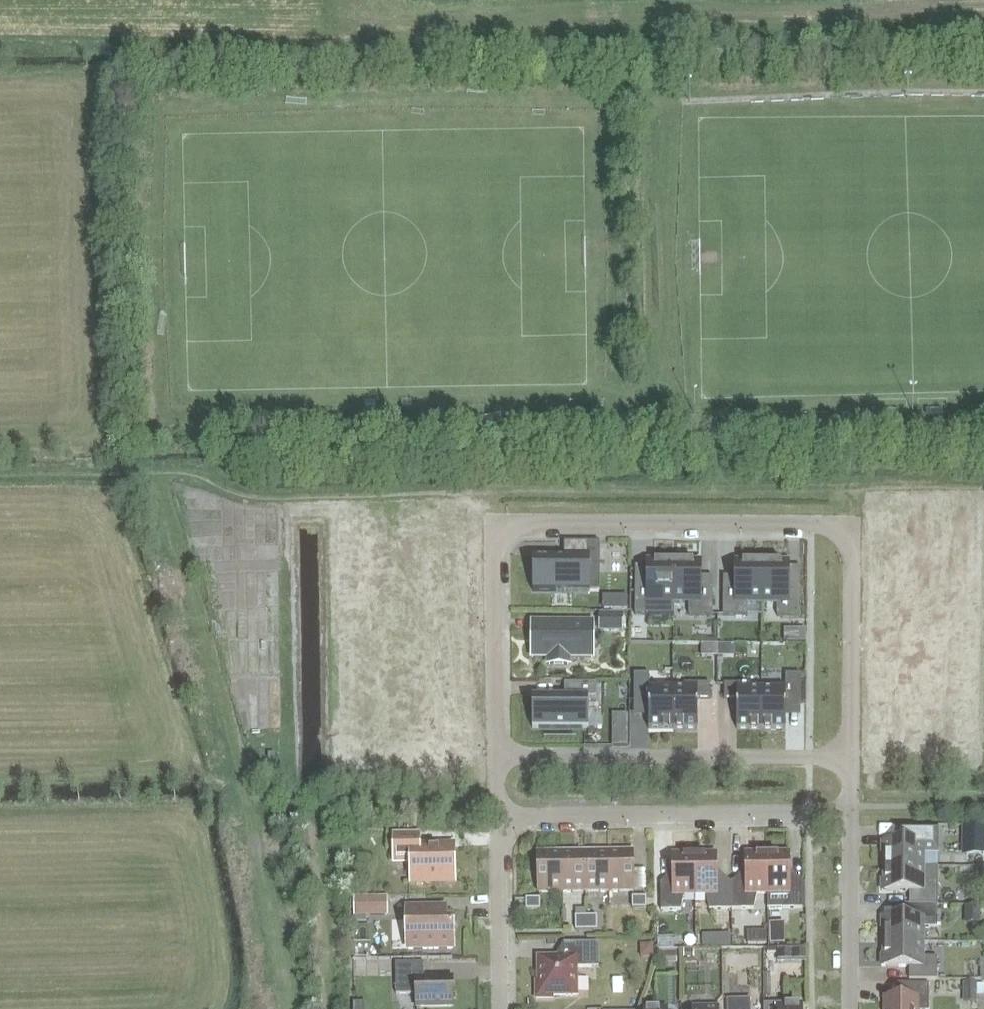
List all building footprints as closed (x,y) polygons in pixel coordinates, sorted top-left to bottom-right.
[(983,570),(983,531),(976,531),(974,531),(974,570),(983,570)] [(332,538),(332,562),(380,562),(380,538),(332,538)] [(533,557),(533,558),(534,558),(534,590),(532,590),(532,591),(590,591),(590,590),(588,590),(588,566),(600,566),(600,543),(564,543),(564,557),(533,557)] [(430,573),(430,555),(404,555),(404,573),(397,573),(397,609),(447,609),(448,573),(430,573)] [(647,586),(635,586),(635,614),(674,615),(674,603),(674,560),(647,560),(647,566),(647,586)] [(700,587),(700,560),(674,560),(674,603),(688,603),(688,615),(712,615),(712,587),(700,587)] [(723,615),(747,615),(747,603),(762,603),(762,561),(735,561),(735,587),(723,587),(723,615)] [(762,561),(762,603),(776,603),(776,615),(800,615),(800,587),(788,587),(788,561),(762,561)] [(889,570),(889,594),(937,594),(937,570),(889,570)] [(600,614),(600,620),(612,620),(612,626),(622,626),(622,614),(600,614)] [(568,664),(568,657),(592,657),(592,623),(532,623),(532,656),(549,656),(549,664),(568,664)] [(796,630),(796,642),(805,642),(805,630),(796,630)] [(701,644),(701,656),(717,656),(717,644),(701,644)] [(733,656),(733,644),(717,644),(717,656),(733,656)] [(394,645),(394,680),(431,681),(431,670),(449,671),(449,648),(432,648),(432,645),(394,645)] [(648,728),(673,728),(673,688),(649,688),(649,674),(634,674),(634,701),(648,701),(648,715),(648,728)] [(785,689),(761,689),(761,729),(785,729),(786,703),(800,703),(800,675),(785,674),(785,689)] [(536,728),(589,728),(590,696),(600,696),(600,682),(568,682),(568,696),(536,696),(536,728)] [(673,688),(673,728),(697,729),(697,699),(710,699),(710,684),(684,684),(684,688),(673,688)] [(750,684),(724,684),(724,699),(736,699),(736,729),(761,729),(761,689),(760,689),(750,689),(750,684)] [(889,698),(889,722),(937,722),(937,698),(889,698)] [(363,703),(335,703),(335,719),(363,719),(363,703)] [(450,726),(430,726),(430,711),(392,711),(392,729),(403,729),(403,758),(450,758),(450,726)] [(889,722),(889,746),(937,746),(937,722),(889,722)] [(612,738),(612,746),(628,747),(628,738),(612,738)] [(966,845),(983,845),(983,825),(966,825),(966,845)] [(883,867),(923,867),(923,852),(937,852),(937,829),(909,829),(909,842),(881,842),(881,853),(883,853),(883,867)] [(451,880),(450,846),(417,847),(416,834),(396,834),(396,857),(413,856),(413,881),(451,880)] [(562,892),(585,892),(584,851),(561,852),(562,892)] [(585,892),(608,891),(608,851),(584,851),(585,892)] [(632,851),(608,851),(608,891),(633,891),(632,851)] [(731,909),(753,909),(756,893),(767,893),(766,851),(756,851),(756,853),(744,853),(745,882),(730,882),(731,909)] [(767,893),(767,909),(802,908),(801,881),(789,881),(788,852),(777,853),(777,851),(766,851),(767,893)] [(537,892),(562,892),(561,852),(537,852),(537,892)] [(694,894),(693,852),(683,852),(683,854),(672,854),(672,883),(660,883),(660,910),(680,910),(684,895),(694,894)] [(693,852),(694,894),(705,894),(708,909),(731,909),(730,882),(716,882),(716,854),(704,854),(704,852),(693,852)] [(923,867),(883,867),(883,880),(881,880),(880,891),(908,891),(908,904),(936,905),(937,882),(923,882),(923,867)] [(976,868),(975,878),(983,879),(983,868),(976,868)] [(632,908),(645,907),(645,897),(631,897),(632,908)] [(355,899),(355,915),(385,914),(385,898),(355,899)] [(525,909),(539,909),(539,898),(525,898),(525,909)] [(936,905),(908,904),(908,918),(880,918),(880,928),(882,928),(882,942),(922,942),(922,927),(936,927),(936,905)] [(980,924),(980,906),(964,906),(964,924),(980,924)] [(445,930),(444,907),(406,908),(407,948),(452,948),(452,930),(445,930)] [(575,930),(586,930),(585,916),(575,916),(575,930)] [(596,916),(585,916),(586,930),(596,929),(596,916)] [(730,946),(730,934),(719,934),(719,946),(730,946)] [(770,943),(784,943),(784,935),(770,935),(770,943)] [(922,942),(882,942),(882,956),(880,956),(880,966),(908,966),(908,979),(936,979),(936,957),(922,957),(922,942)] [(535,998),(553,998),(553,995),(576,995),(576,967),(591,967),(590,943),(562,943),(563,957),(537,957),(537,981),(535,981),(535,998)] [(366,945),(355,945),(355,958),(366,958),(366,945)] [(805,948),(793,948),(793,962),(806,962),(805,948)] [(694,950),(683,949),(683,958),(694,958),(694,950)] [(395,963),(395,994),(415,994),(415,1007),(452,1006),(452,978),(423,979),(423,963),(395,963)] [(963,983),(963,991),(976,991),(976,983),(963,983)] [(884,998),(884,1008),(928,1008),(928,984),(896,984),(896,998),(884,998)] [(726,999),(726,1008),(750,1008),(750,998),(726,999)]
